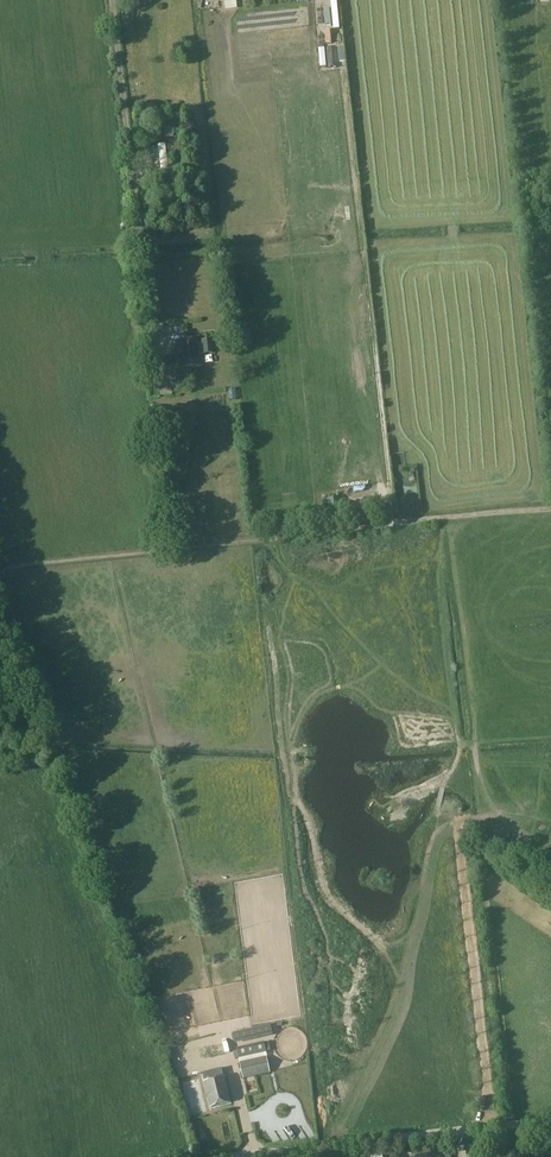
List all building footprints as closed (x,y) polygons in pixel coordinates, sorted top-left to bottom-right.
[(200,344),(196,345),(196,341),(177,343),(179,367),(198,365),(197,356),(214,354),(212,340),(199,341),(200,344)] [(153,373),(153,379),(155,391),(175,389),(173,371),(153,373)] [(235,1044),(242,1043),(273,1036),(270,1025),(233,1033),(235,1044)] [(264,1042),(236,1049),(238,1059),(266,1053),(264,1042)] [(243,1079),(255,1077),(270,1074),(266,1058),(239,1064),(243,1079)] [(230,1103),(223,1078),(204,1083),(210,1108),(230,1103)] [(509,1152),(507,1139),(498,1141),(500,1156),(510,1156),(509,1152)] [(534,1145),(535,1156),(544,1156),(542,1144),(534,1145)] [(466,1146),(466,1156),(482,1156),(481,1145),(466,1146)]
